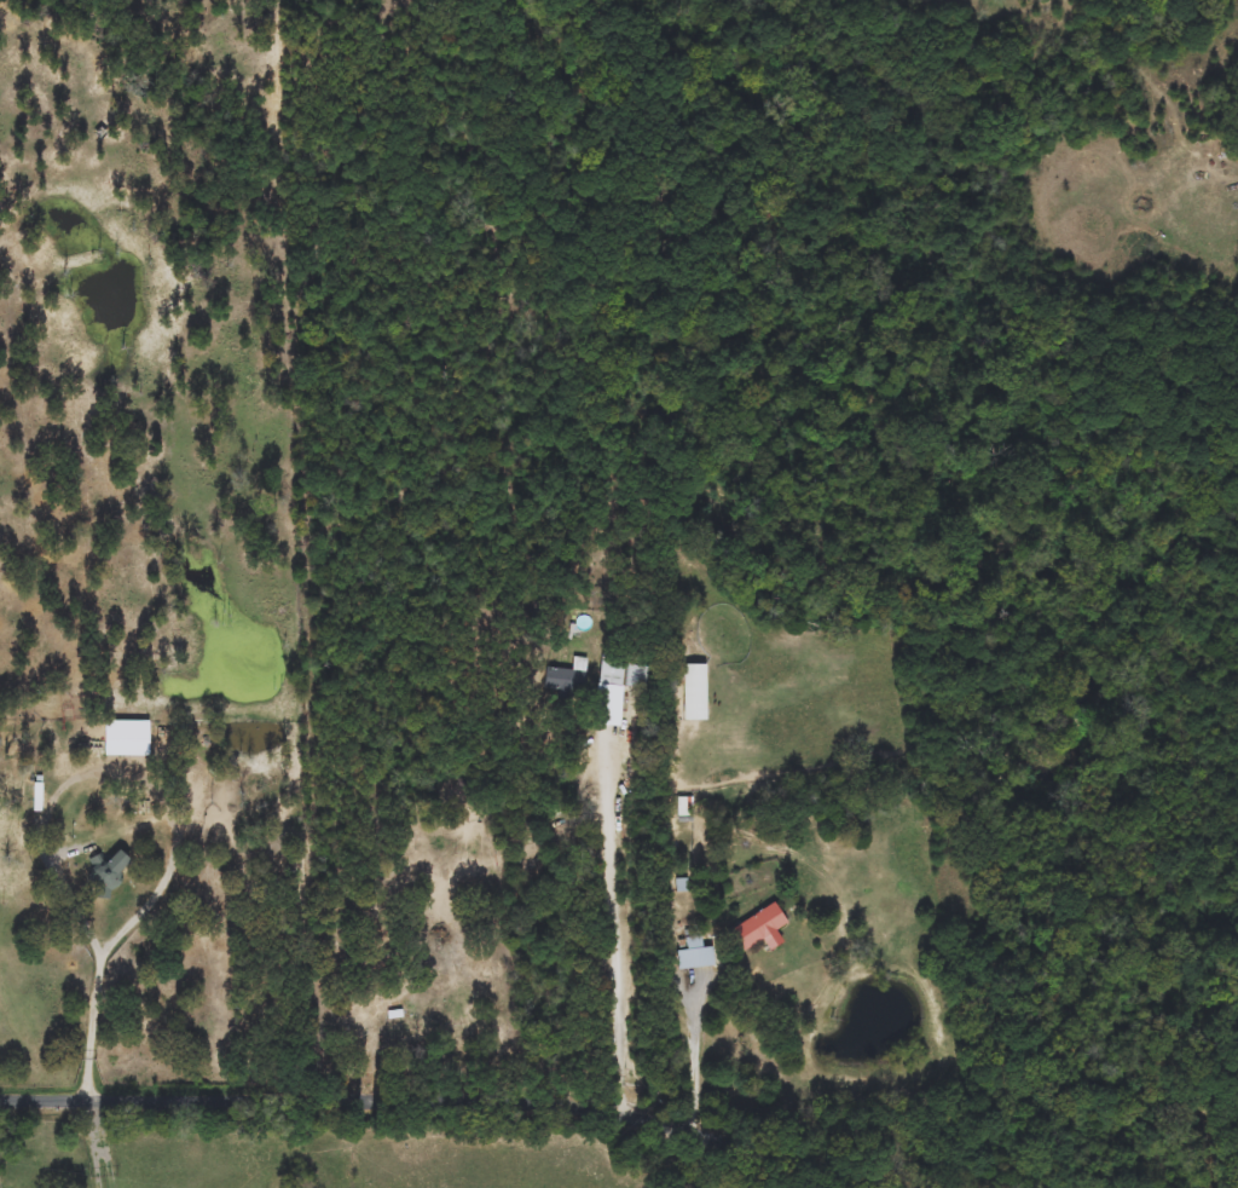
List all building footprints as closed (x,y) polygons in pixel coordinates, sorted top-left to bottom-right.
[(572,671),(573,658),(586,659),(583,694),(543,690),(545,668),(572,671)] [(601,658),(637,661),(636,673),(623,671),(621,688),(598,687),(601,658)] [(705,721),(682,721),(682,665),(705,665),(705,721)] [(128,860),(118,873),(109,866),(118,854),(128,860)] [(728,930),(774,902),(786,924),(740,952),(728,930)] [(712,947),(712,969),(677,968),(677,950),(687,950),(687,936),(701,938),(700,947),(712,947)]
